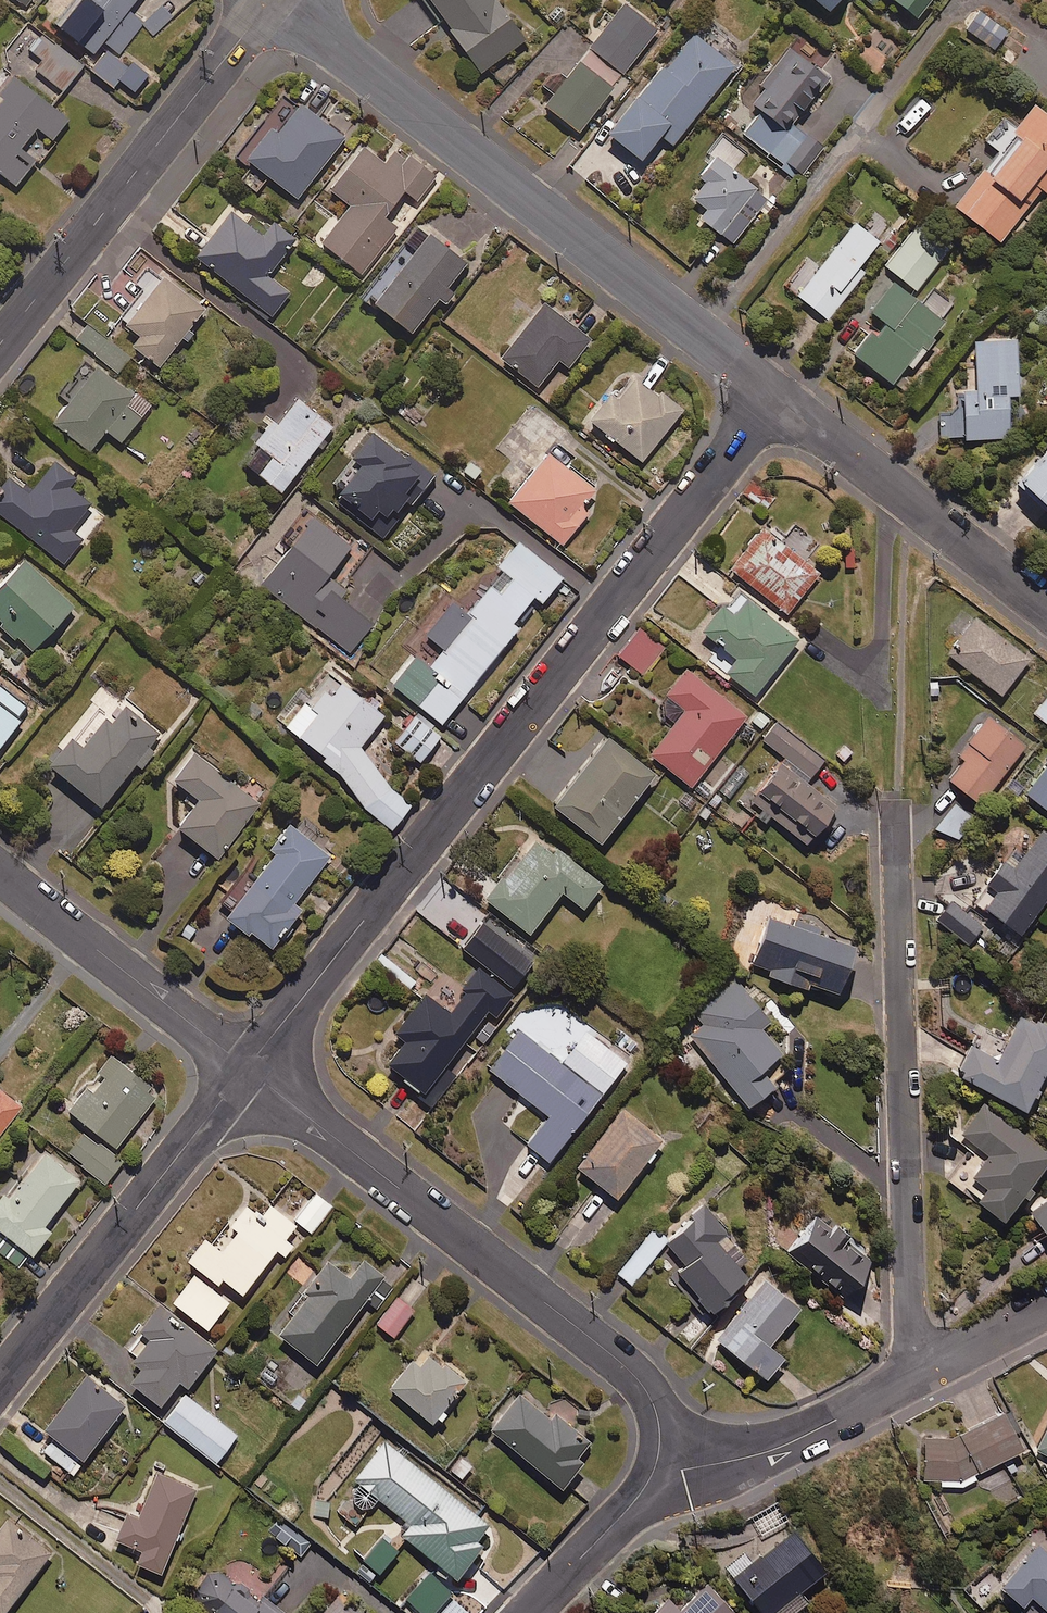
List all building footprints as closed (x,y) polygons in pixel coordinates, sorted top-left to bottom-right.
[(50,23),(95,59),(87,69),(107,85),(124,64),(116,58),(143,24),(128,11),(137,0),(68,0),(50,23)] [(494,0),(425,0),(478,72),(523,40),(494,0)] [(826,11),(835,0),(813,0),(826,11)] [(876,10),(884,0),(864,0),(876,10)] [(915,18),(929,0),(892,0),(915,18)] [(656,30),(622,3),(588,47),(622,74),(656,30)] [(163,4),(142,25),(154,37),(175,15),(163,4)] [(1006,33),(980,11),(965,28),(991,50),(1006,33)] [(41,75),(34,85),(53,100),(79,66),(39,34),(26,50),(40,60),(33,69),(41,75)] [(733,67),(692,34),(663,70),(659,67),(605,133),(638,160),(658,135),(670,144),(733,67)] [(828,80),(790,46),(743,97),(760,112),(742,132),(795,180),(822,150),(790,122),(828,80)] [(543,87),(552,94),(543,106),(577,132),(601,101),(612,109),(631,83),(587,49),(565,77),(556,70),(543,87)] [(51,140),(67,120),(50,106),(12,77),(0,93),(0,175),(14,186),(35,160),(38,163),(54,142),(51,140)] [(240,157),(250,164),(239,178),(254,190),(265,176),(295,199),(342,138),(298,104),(275,133),(265,125),(240,157)] [(1000,155),(984,175),(979,171),(952,206),(997,242),(1039,189),(1044,193),(1046,189),(1046,117),(1031,104),(1015,125),(1006,118),(986,143),(1000,155)] [(382,163),(360,146),(327,189),(348,205),(319,242),(360,274),(396,228),(382,216),(402,190),(416,201),(434,178),(395,147),(382,163)] [(756,188),(713,156),(698,177),(703,181),(690,198),(705,209),(698,218),(719,234),(739,208),(752,218),(761,206),(756,188)] [(261,234),(229,210),(193,256),(270,316),(288,294),(265,276),(294,239),(271,222),(261,234)] [(878,241),(853,222),(819,267),(810,260),(788,289),(826,319),(859,276),(854,272),(878,241)] [(950,246),(919,222),(885,267),(916,291),(950,246)] [(463,264),(425,234),(370,303),(409,333),(437,298),(444,304),(454,292),(446,286),(463,264)] [(203,310),(161,275),(121,324),(137,337),(130,346),(156,367),(203,310)] [(940,321),(950,308),(932,294),(922,307),(889,281),(866,311),(881,322),(870,336),(866,333),(851,353),(891,384),(906,364),(911,368),(933,339),(931,337),(942,322),(940,321)] [(588,339),(542,303),(499,358),(536,387),(557,360),(566,368),(588,339)] [(129,359),(87,324),(75,338),(117,373),(129,359)] [(1016,395),(1015,340),(972,341),(974,390),(960,390),(961,419),(938,419),(938,440),(1007,438),(1006,396),(1016,395)] [(148,406),(94,364),(50,422),(88,451),(104,430),(120,443),(148,406)] [(681,410),(635,374),(616,399),(608,393),(587,420),(640,462),(681,410)] [(330,425),(295,398),(275,423),(270,419),(251,442),(269,457),(255,474),(278,492),(330,425)] [(333,497),(368,521),(376,511),(383,516),(388,508),(394,512),(404,498),(412,503),(432,475),(405,456),(403,458),(366,433),(348,458),(357,464),(333,497)] [(1014,480),(1046,512),(1046,446),(1014,480)] [(592,490),(546,454),(508,503),(561,545),(583,517),(576,511),(592,490)] [(52,460),(30,489),(9,473),(0,485),(0,516),(62,564),(81,540),(60,523),(80,497),(65,486),(72,476),(52,460)] [(349,545),(310,516),(258,585),(325,635),(349,653),(372,623),(338,599),(345,590),(327,576),(349,545)] [(762,526),(728,567),(786,615),(819,574),(762,526)] [(560,578),(516,542),(496,566),(502,571),(467,615),(450,601),(423,634),(442,650),(428,668),(413,656),(390,684),(439,724),(462,696),(470,702),(485,683),(503,661),(495,655),(517,628),(511,623),(532,596),(540,602),(560,578)] [(12,640),(15,637),(30,651),(72,606),(21,559),(0,582),(0,629),(12,640)] [(798,641),(744,598),(733,611),(725,604),(703,631),(735,657),(723,671),(754,696),(798,641)] [(1027,659),(969,616),(964,623),(955,617),(946,629),(965,643),(953,660),(1001,695),(1027,659)] [(665,650),(637,629),(617,655),(645,676),(665,650)] [(649,756),(692,789),(706,799),(712,791),(698,780),(747,716),(685,668),(664,696),(684,710),(649,756)] [(412,806),(387,785),(360,747),(384,717),(326,672),(282,727),(322,758),(319,762),(336,775),(364,812),(389,834),(412,806)] [(146,718),(101,684),(89,700),(94,703),(45,767),(99,808),(134,763),(140,768),(165,736),(144,721),(146,718)] [(0,685),(0,746),(21,721),(17,717),(26,707),(0,685)] [(1029,713),(1046,727),(1046,689),(1029,713)] [(439,736),(412,715),(391,742),(418,763),(439,736)] [(1024,745),(987,717),(957,757),(962,760),(946,781),(978,805),(1024,745)] [(823,759),(776,722),(762,740),(783,757),(756,791),(750,786),(737,802),(767,826),(772,819),(805,845),(836,805),(806,781),(823,759)] [(652,773),(604,736),(551,807),(599,843),(652,773)] [(258,802),(192,752),(170,780),(196,800),(174,828),(215,859),(258,802)] [(1046,813),(1046,753),(1042,759),(1046,763),(1022,794),(1046,813)] [(749,774),(739,766),(718,792),(728,800),(749,774)] [(972,818),(953,804),(936,827),(956,841),(972,818)] [(329,857),(286,824),(266,850),(272,855),(222,918),(244,936),(247,932),(269,950),(300,910),(292,904),(329,857)] [(983,886),(986,888),(973,905),(1016,938),(1046,897),(1046,835),(1041,831),(1021,857),(1011,850),(983,886)] [(531,838),(481,897),(526,935),(562,893),(580,909),(600,886),(556,848),(550,855),(531,838)] [(982,927),(951,901),(935,920),(966,946),(982,927)] [(796,927),(763,917),(746,971),(837,1000),(854,946),(812,933),(815,922),(799,917),(796,927)] [(422,1094),(462,1042),(476,1053),(499,1022),(495,1019),(514,996),(479,968),(444,1012),(422,995),(392,1034),(402,1042),(385,1065),(422,1094)] [(766,1020),(734,981),(693,1014),(702,1025),(690,1035),(748,1107),(773,1086),(760,1070),(780,1054),(758,1027),(766,1020)] [(1018,1021),(995,1060),(971,1047),(955,1075),(1021,1113),(1045,1072),(1046,1073),(1046,1029),(1034,1022),(1031,1028),(1018,1021)] [(519,1030),(488,1071),(548,1116),(526,1146),(548,1164),(623,1065),(582,1034),(561,1062),(519,1030)] [(89,1125),(68,1152),(82,1163),(80,1165),(105,1184),(124,1160),(114,1152),(160,1090),(112,1054),(69,1109),(89,1125)] [(23,1106),(0,1088),(0,1135),(23,1106)] [(660,1140),(619,1110),(576,1168),(616,1198),(660,1140)] [(977,1110),(959,1136),(986,1155),(970,1179),(984,1189),(974,1203),(1002,1222),(1025,1188),(1028,1190),(1046,1161),(1046,1158),(977,1110)] [(19,1267),(31,1252),(34,1254),(53,1231),(45,1225),(82,1181),(45,1150),(0,1203),(0,1251),(19,1267)] [(330,1205),(314,1194),(294,1222),(310,1233),(330,1205)] [(1028,1212),(1046,1239),(1046,1198),(1028,1212)] [(184,1262),(196,1271),(170,1304),(205,1332),(235,1293),(239,1296),(274,1251),(282,1257),(290,1246),(282,1240),(294,1225),(269,1206),(259,1218),(243,1205),(226,1226),(235,1233),(219,1253),(202,1239),(184,1262)] [(674,1275),(695,1298),(693,1300),(708,1316),(723,1303),(720,1299),(744,1278),(713,1243),(724,1233),(704,1209),(664,1245),(684,1266),(674,1275)] [(874,1260),(819,1215),(788,1253),(842,1299),(874,1260)] [(666,1242),(652,1230),(616,1274),(630,1285),(666,1242)] [(381,1273),(361,1257),(346,1277),(329,1263),(273,1333),(313,1365),(364,1301),(375,1310),(406,1270),(392,1259),(381,1273)] [(762,1281),(715,1342),(738,1360),(765,1380),(781,1358),(767,1347),(797,1308),(762,1281)] [(412,1311),(396,1298),(375,1324),(391,1337),(412,1311)] [(128,1384),(151,1403),(148,1407),(159,1416),(166,1407),(161,1403),(176,1383),(185,1389),(214,1351),(156,1305),(135,1333),(143,1339),(129,1357),(141,1367),(128,1384)] [(430,1425),(435,1419),(438,1422),(444,1413),(441,1411),(463,1383),(420,1349),(388,1390),(430,1425)] [(123,1406),(84,1376),(42,1431),(53,1439),(43,1453),(71,1474),(123,1406)] [(576,1459),(587,1446),(589,1443),(556,1414),(553,1417),(521,1391),(488,1430),(559,1491),(581,1464),(576,1459)] [(235,1436),(184,1395),(162,1423),(213,1464),(235,1436)] [(1008,1412),(1002,1415),(957,1437),(920,1437),(921,1482),(939,1482),(939,1488),(963,1488),(977,1480),(974,1476),(1021,1453),(1012,1435),(1018,1432),(1008,1412)] [(1036,1450),(1046,1455),(1046,1428),(1036,1450)] [(383,1442),(351,1482),(357,1486),(336,1512),(354,1526),(376,1499),(409,1526),(400,1537),(453,1580),(480,1546),(474,1541),(487,1525),(383,1442)] [(461,1456),(448,1470),(460,1481),(473,1466),(461,1456)] [(195,1488),(156,1471),(136,1517),(125,1513),(112,1543),(138,1554),(134,1565),(158,1575),(195,1488)] [(788,1520),(778,1502),(752,1516),(762,1534),(788,1520)] [(10,1517),(0,1530),(0,1610),(4,1612),(6,1612),(54,1552),(10,1517)] [(308,1547),(281,1528),(274,1538),(301,1557),(308,1547)] [(403,1542),(388,1529),(360,1560),(376,1574),(403,1542)] [(792,1530),(749,1563),(743,1555),(724,1570),(758,1612),(791,1612),(805,1602),(797,1592),(824,1571),(792,1530)] [(1015,1605),(1012,1608),(1018,1612),(1046,1612),(1046,1542),(1038,1534),(998,1577),(989,1569),(965,1595),(983,1612),(1002,1592),(1015,1605)] [(232,1584),(211,1568),(187,1599),(205,1612),(282,1612),(261,1597),(257,1603),(246,1595),(249,1592),(235,1581),(232,1584)] [(706,1586),(677,1612),(731,1612),(706,1586)] [(458,1605),(447,1594),(428,1612),(466,1612),(458,1605)] [(338,1595),(321,1612),(357,1612),(338,1595)] [(657,1612),(677,1612),(668,1603),(657,1612)]
